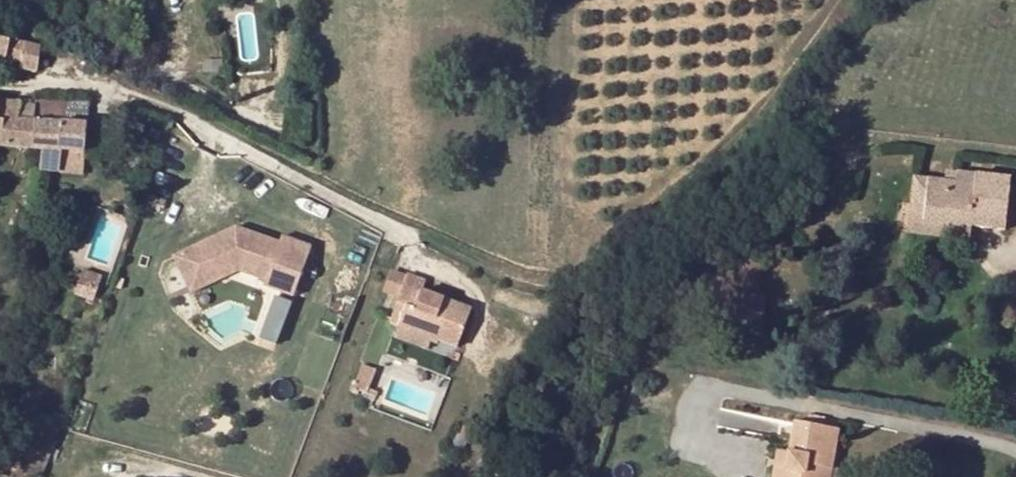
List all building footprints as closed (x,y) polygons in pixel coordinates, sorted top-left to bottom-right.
[(6,59),(10,38),(0,36),(0,58),(6,59)] [(38,65),(39,45),(10,38),(6,59),(20,62),(19,71),(34,73),(34,68),(37,68),(38,65)] [(32,104),(31,122),(62,124),(63,101),(33,97),(32,104)] [(27,148),(28,149),(31,122),(16,120),(17,103),(0,102),(0,146),(27,148)] [(32,104),(17,103),(16,120),(31,122),(32,104)] [(28,149),(41,150),(60,151),(62,124),(31,122),(28,149)] [(62,124),(60,151),(64,152),(63,161),(62,167),(77,167),(80,162),(84,126),(62,124)] [(41,150),(40,160),(63,161),(64,152),(60,151),(41,150)] [(51,171),(62,172),(62,167),(63,161),(40,160),(39,170),(51,171)] [(957,172),(946,171),(946,181),(957,182),(957,172)] [(1011,178),(957,172),(957,182),(946,181),(914,177),(911,206),(925,207),(923,221),(971,227),(1005,231),(1011,178)] [(971,227),(923,221),(925,207),(911,206),(908,234),(969,241),(971,227)] [(278,237),(235,220),(232,227),(222,232),(220,228),(178,246),(189,271),(220,258),(236,264),(263,275),(261,280),(291,291),(310,242),(280,231),(278,237)] [(189,271),(178,246),(172,249),(188,285),(223,270),(236,264),(220,258),(189,271)] [(380,288),(396,295),(405,273),(388,267),(380,288)] [(87,273),(79,295),(94,301),(102,278),(87,273)] [(405,273),(396,295),(386,318),(396,322),(429,336),(454,346),(468,310),(419,289),(423,279),(405,273)] [(740,319),(743,293),(725,291),(721,317),(740,319)] [(760,335),(765,296),(758,295),(743,293),(740,319),(738,333),(760,335)] [(429,336),(396,322),(391,335),(423,348),(429,336)] [(350,386),(361,390),(363,385),(371,367),(359,361),(350,386)] [(373,389),(363,385),(361,390),(360,393),(370,398),(373,389)] [(839,430),(795,422),(790,452),(788,452),(785,469),(775,467),(774,476),(818,476),(819,468),(831,470),(839,430)] [(788,452),(778,450),(775,467),(785,469),(788,452)] [(831,470),(819,468),(818,476),(830,476),(831,470)]
